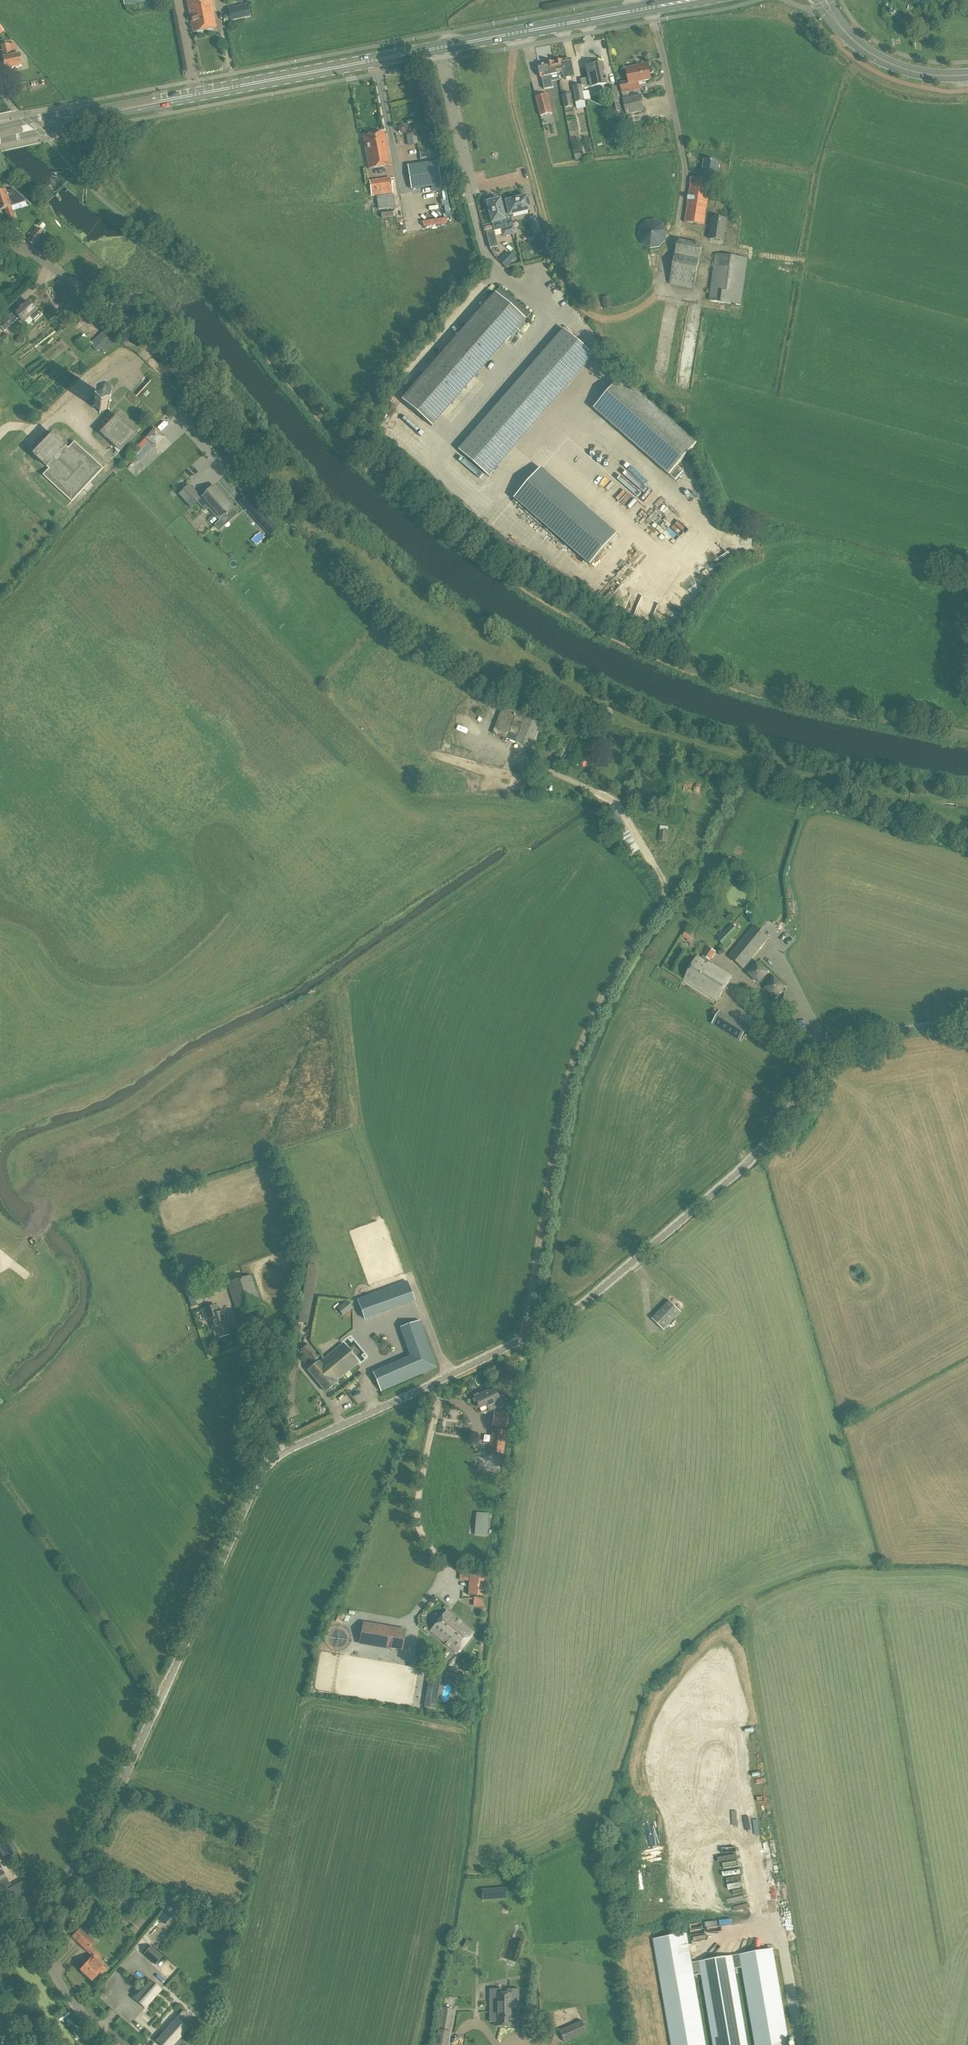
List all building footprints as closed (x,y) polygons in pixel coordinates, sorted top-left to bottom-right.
[(211,0),(186,0),(193,32),(216,27),(211,0)] [(250,16),(249,10),(247,3),(228,8),(231,20),(250,16)] [(9,44),(1,45),(5,69),(22,66),(20,55),(11,57),(9,44)] [(557,62),(555,63),(557,75),(564,73),(565,79),(573,77),(572,72),(574,71),(571,59),(563,61),(561,61),(560,60),(557,61),(557,62)] [(557,75),(555,63),(553,63),(552,62),(550,62),(549,64),(547,64),(539,66),(542,78),(545,89),(554,88),(552,80),(558,79),(557,75)] [(590,78),(586,79),(581,80),(582,85),(583,89),(588,88),(608,84),(604,64),(587,67),(590,78)] [(627,72),(621,74),(626,98),(637,95),(637,92),(642,91),(641,85),(651,83),(650,80),(651,79),(655,78),(652,65),(648,66),(637,68),(637,66),(626,68),(627,72)] [(586,108),(583,89),(582,85),(574,87),(577,103),(576,103),(578,109),(586,108)] [(613,113),(621,111),(616,87),(608,89),(613,113)] [(536,97),(541,117),(553,113),(549,94),(536,97)] [(571,94),(562,95),(565,108),(574,107),(571,94)] [(384,133),(364,136),(370,168),(369,168),(369,169),(390,165),(390,164),(384,133)] [(416,134),(407,135),(409,145),(417,143),(416,134)] [(428,162),(408,165),(412,189),(432,186),(441,185),(437,160),(428,162)] [(716,182),(719,162),(705,160),(702,180),(694,179),(693,184),(690,184),(684,222),(704,225),(710,187),(708,187),(709,181),(716,182)] [(391,178),(370,181),(372,195),(393,192),(391,178)] [(5,209),(9,221),(15,219),(10,206),(25,201),(30,205),(30,204),(14,190),(6,192),(6,191),(0,193),(0,210),(5,209)] [(393,194),(377,197),(379,209),(395,206),(393,194)] [(506,204),(501,205),(504,216),(530,210),(526,196),(506,201),(506,204)] [(489,202),(487,202),(494,231),(501,229),(503,237),(515,234),(513,227),(507,228),(504,216),(500,203),(500,199),(498,200),(497,197),(488,199),(489,202)] [(724,242),(728,219),(712,217),(709,239),(724,242)] [(642,244),(650,248),(659,247),(666,240),(667,231),(663,223),(655,219),(646,220),(639,226),(638,236),(642,244)] [(534,234),(540,232),(537,220),(531,222),(534,234)] [(37,227),(27,240),(34,245),(44,233),(37,227)] [(498,246),(494,231),(486,233),(490,248),(498,246)] [(53,242),(48,238),(43,245),(48,248),(53,242)] [(678,240),(669,284),(694,289),(703,245),(678,240)] [(506,268),(514,260),(506,253),(499,261),(506,268)] [(741,305),(748,258),(716,254),(709,301),(741,305)] [(500,287),(402,400),(431,426),(515,330),(518,332),(525,325),(522,322),(530,314),(517,302),(516,304),(512,300),(513,299),(500,287)] [(610,297),(602,299),(604,309),(612,308),(610,297)] [(1,312),(0,313),(0,326),(4,331),(18,318),(23,322),(30,316),(33,320),(39,315),(36,311),(35,309),(35,307),(32,305),(31,305),(27,301),(19,307),(19,306),(6,318),(1,312)] [(459,450),(472,461),(489,476),(594,355),(564,329),(459,450)] [(115,341),(105,330),(90,344),(97,351),(100,349),(103,352),(115,341)] [(594,409),(670,475),(697,444),(621,378),(594,409)] [(104,395),(105,392),(104,392),(104,395),(96,397),(94,395),(93,396),(95,398),(94,406),(91,406),(91,407),(94,406),(100,412),(99,414),(100,415),(101,412),(108,409),(110,411),(111,411),(109,409),(111,401),(113,400),(113,399),(110,400),(104,395)] [(121,452),(138,434),(117,415),(100,433),(121,452)] [(72,502),(103,468),(74,441),(69,447),(53,432),(33,454),(48,469),(42,475),(72,502)] [(153,445),(145,438),(131,453),(139,460),(153,445)] [(514,499),(590,565),(618,534),(542,468),(514,499)] [(288,485),(295,492),(302,486),(295,479),(288,485)] [(202,500),(189,485),(179,495),(191,508),(197,502),(205,511),(208,508),(219,521),(226,515),(230,520),(237,514),(233,509),(234,508),(213,485),(205,493),(207,495),(202,500)] [(247,495),(244,498),(241,501),(272,534),(277,529),(247,495)] [(504,705),(493,733),(530,748),(533,740),(536,741),(539,733),(542,734),(544,727),(539,726),(541,720),(504,705)] [(640,850),(614,807),(607,811),(619,832),(616,833),(630,856),(640,850)] [(667,842),(668,831),(660,830),(659,841),(667,842)] [(738,930),(732,925),(732,924),(717,939),(724,945),(738,930)] [(754,925),(728,956),(743,968),(769,937),(754,925)] [(698,956),(684,980),(717,1001),(732,977),(710,963),(717,952),(708,947),(701,958),(698,956)] [(767,972),(757,964),(749,973),(759,982),(767,972)] [(776,996),(784,987),(774,978),(766,988),(776,996)] [(729,1016),(720,1011),(712,1024),(721,1030),(729,1016)] [(251,1275),(228,1282),(227,1283),(238,1315),(262,1307),(251,1275)] [(407,1282),(358,1300),(365,1319),(414,1301),(407,1282)] [(669,1301),(652,1319),(663,1330),(681,1312),(669,1301)] [(353,1308),(347,1302),(340,1307),(346,1314),(353,1308)] [(216,1305),(205,1309),(208,1317),(210,1316),(218,1338),(231,1334),(223,1311),(218,1312),(216,1305)] [(410,1356),(373,1373),(381,1391),(419,1375),(436,1367),(420,1321),(401,1328),(410,1356)] [(343,1343),(324,1358),(330,1365),(328,1367),(338,1379),(359,1363),(343,1343)] [(318,1357),(307,1344),(301,1349),(312,1362),(318,1357)] [(319,1360),(308,1369),(326,1391),(337,1383),(336,1381),(338,1379),(328,1367),(330,1365),(324,1358),(320,1361),(319,1360)] [(502,1405),(495,1389),(483,1395),(482,1393),(474,1397),(479,1409),(486,1406),(489,1411),(502,1405)] [(508,1414),(494,1413),(493,1426),(506,1428),(508,1414)] [(507,1430),(492,1428),(489,1452),(503,1454),(507,1430)] [(487,1536),(489,1514),(476,1513),(474,1535),(487,1536)] [(484,1575),(472,1575),(469,1574),(468,1595),(482,1596),(484,1575)] [(457,1654),(472,1635),(475,1632),(447,1609),(430,1631),(457,1654)] [(402,1649),(405,1630),(364,1623),(360,1644),(390,1649),(391,1647),(402,1649)] [(439,1685),(440,1678),(429,1677),(428,1683),(439,1685)] [(18,1852),(11,1839),(2,1843),(10,1857),(18,1852)] [(0,1871),(0,1891),(10,1885),(2,1870),(0,1871)] [(29,1891),(23,1881),(17,1885),(22,1895),(29,1891)] [(481,1889),(482,1899),(506,1898),(505,1888),(481,1889)] [(112,1889),(106,1899),(115,1904),(117,1902),(120,1897),(121,1895),(112,1889)] [(79,1930),(73,1937),(92,1955),(82,1966),(83,1967),(81,1970),(92,1981),(100,1973),(101,1974),(108,1966),(99,1958),(102,1956),(91,1946),(96,1942),(81,1928),(79,1930)] [(155,1964),(162,1956),(151,1946),(144,1955),(155,1964)] [(161,1990),(149,1980),(134,1997),(146,2007),(161,1990)] [(489,1988),(489,2022),(494,2022),(494,2025),(513,2025),(513,2003),(518,2003),(518,1988),(507,1988),(507,1991),(501,1991),(501,1989),(489,1988)] [(454,2010),(442,2007),(435,2044),(448,2044),(454,2010)] [(195,2021),(183,2010),(157,2040),(162,2044),(174,2044),(195,2021)] [(564,2042),(587,2032),(581,2020),(559,2030),(564,2042)]
